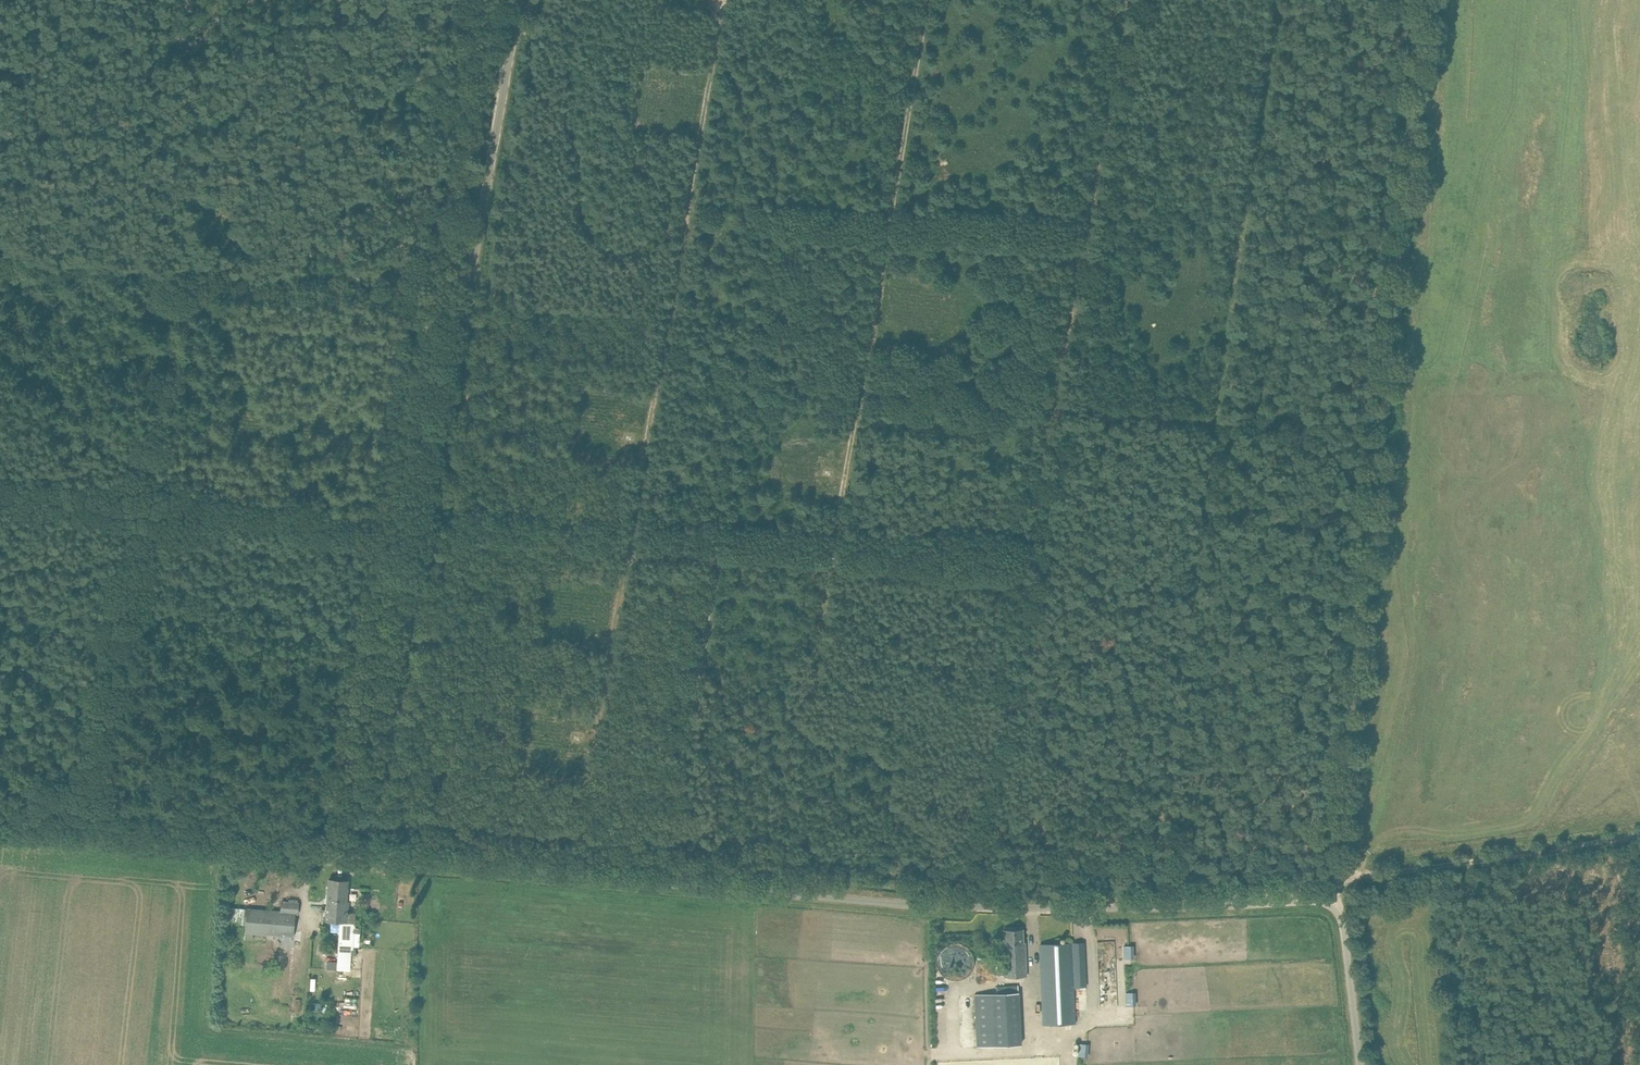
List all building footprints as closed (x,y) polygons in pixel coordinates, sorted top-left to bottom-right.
[(328,890),(326,922),(340,922),(348,922),(355,923),(355,913),(348,912),(349,901),(347,901),(348,880),(329,879),(328,890)] [(245,932),(293,936),(295,913),(297,914),(298,903),(282,902),(281,911),(247,909),(232,908),(230,924),(246,925),(245,932)] [(348,922),(340,922),(338,969),(350,970),(352,949),(354,950),(356,923),(355,923),(348,922)] [(1003,943),(1004,977),(1026,976),(1025,943),(1024,943),(1023,929),(1003,929),(1004,943),(1003,943)] [(937,959),(937,961),(937,963),(937,964),(937,966),(938,967),(938,969),(939,970),(940,972),(941,973),(942,974),(943,975),(945,976),(946,977),(947,978),(949,979),(951,979),(952,979),(954,980),(955,980),(957,980),(959,979),(960,979),(962,979),(963,978),(965,977),(966,976),(968,975),(969,974),(970,973),(971,972),(972,970),(972,969),(973,967),(974,966),(974,964),(974,962),(974,961),(974,959),(974,958),(974,956),(973,954),(972,953),(972,951),(971,950),(970,949),(969,948),(968,946),(966,945),(965,945),(963,944),(962,943),(960,943),(959,942),(957,942),(955,942),(954,942),(952,942),(951,943),(949,943),(947,944),(946,945),(945,945),(943,946),(942,948),(941,949),(940,950),(939,951),(938,953),(938,954),(937,956),(937,958),(937,959)] [(1040,944),(1043,1025),(1075,1023),(1073,987),(1086,986),(1084,942),(1040,944)] [(1123,945),(1123,958),(1133,958),(1133,945),(1123,945)] [(974,994),(975,1005),(976,1046),(1019,1045),(1018,997),(1018,986),(997,987),(997,993),(974,994)] [(1125,1005),(1135,1005),(1135,991),(1125,992),(1125,1005)]
